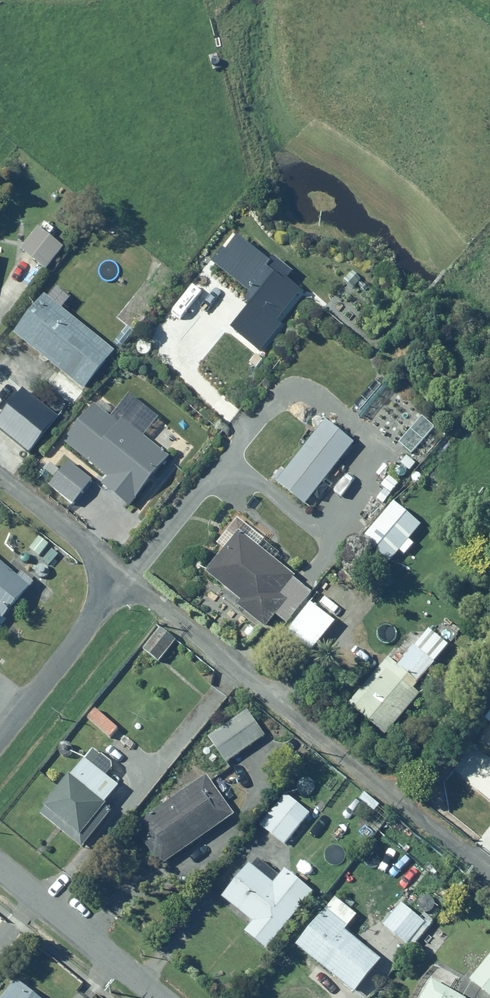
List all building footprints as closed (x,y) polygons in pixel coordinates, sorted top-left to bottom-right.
[(48,217),(21,248),(48,271),(74,240),(48,217)] [(48,294),(15,333),(60,371),(47,386),(67,403),(80,387),(84,391),(117,352),(48,294)] [(128,396),(111,417),(95,404),(65,441),(109,477),(103,485),(129,507),(170,457),(144,436),(158,420),(128,396)] [(356,440),(328,419),(287,471),(282,468),(273,480),(306,505),(323,483),(329,487),(332,482),(327,478),(356,440)] [(95,480),(69,461),(50,485),(76,504),(95,480)] [(385,487),(377,498),(385,503),(400,482),(389,474),(381,484),(385,487)] [(395,502),(362,538),(391,561),(422,525),(395,502)] [(242,530),(207,572),(243,602),(239,607),(264,629),(277,615),(290,626),(282,637),(296,649),(300,643),(312,653),(338,622),(312,600),(317,594),(242,530)] [(0,561),(0,622),(34,581),(23,572),(19,577),(0,561)] [(388,656),(347,703),(384,735),(427,685),(420,679),(449,646),(445,642),(457,629),(442,616),(430,630),(427,628),(397,664),(388,656)] [(161,627),(142,649),(157,662),(176,640),(161,627)] [(467,729),(489,749),(489,703),(467,729)] [(94,708),(86,717),(112,740),(120,731),(94,708)] [(248,708),(207,736),(226,763),(267,735),(248,708)] [(116,769),(95,750),(45,807),(48,809),(42,816),(77,847),(81,843),(84,846),(114,812),(106,805),(121,787),(109,777),(116,769)] [(133,827),(160,865),(235,811),(208,774),(133,827)] [(259,826),(283,845),(310,811),(286,792),(259,826)] [(251,863),(222,897),(253,922),(245,931),(267,949),(314,892),(272,858),(266,864),(259,859),(254,865),(251,863)] [(337,896),(297,945),(355,993),(383,959),(346,929),(358,914),(337,896)] [(400,902),(382,924),(413,948),(430,926),(400,902)] [(438,924),(418,948),(430,958),(450,935),(438,924)] [(470,980),(489,997),(489,957),(470,980)] [(3,997),(42,997),(20,979),(3,997)] [(434,980),(431,986),(419,979),(409,997),(466,997),(434,980)]
